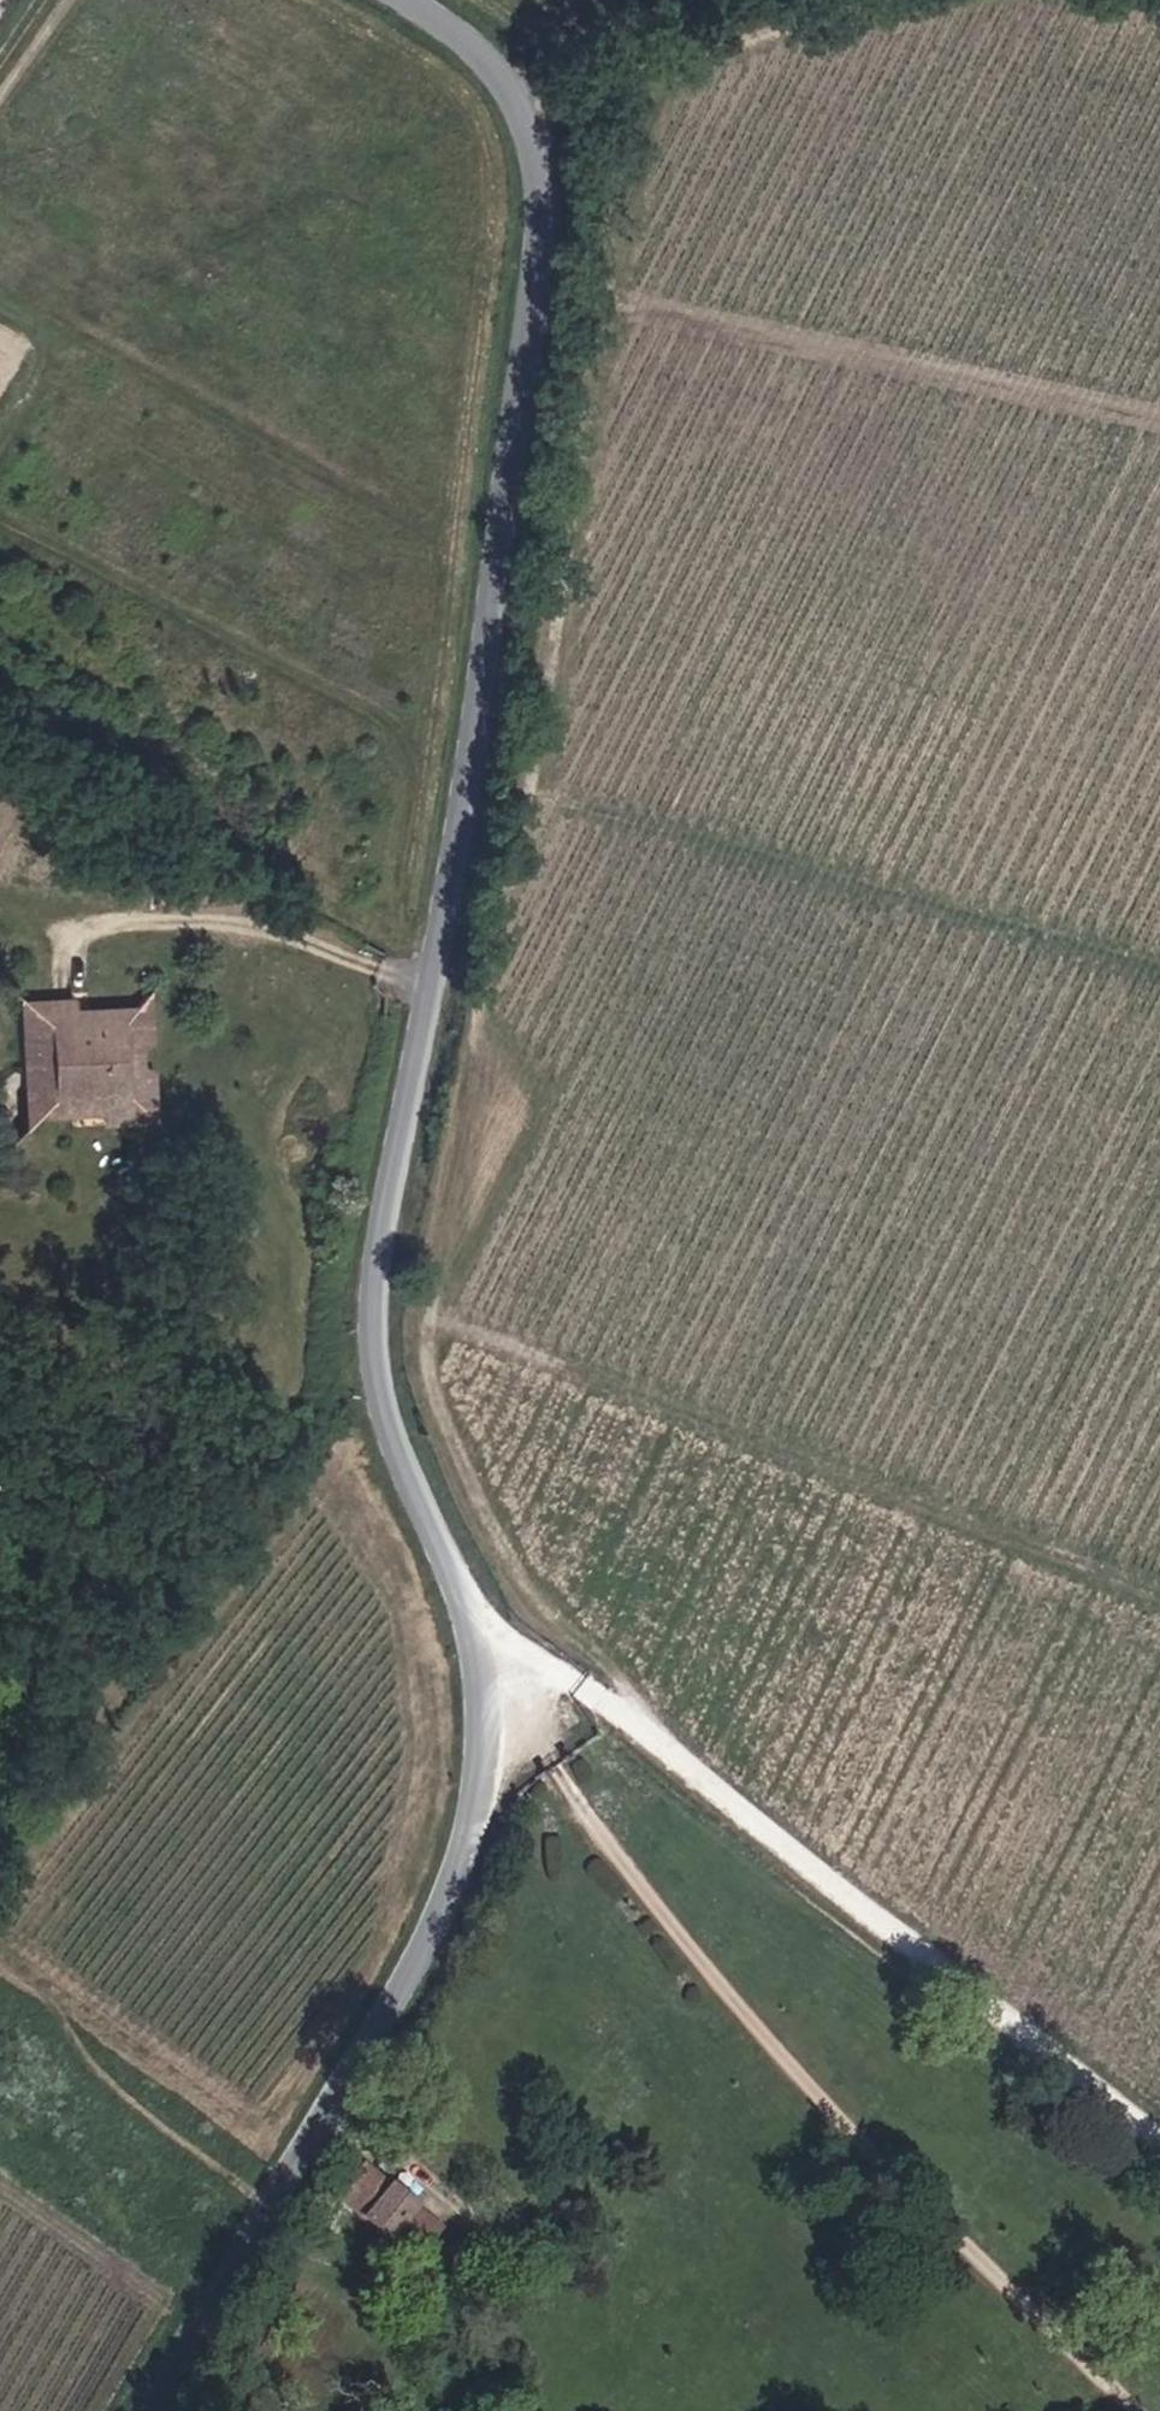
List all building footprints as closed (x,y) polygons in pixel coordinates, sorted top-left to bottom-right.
[(124,1018),(129,1011),(158,1011),(157,977),(140,997),(22,998),(24,1043),(67,1042),(67,1033),(98,1032),(98,1019),(124,1018)] [(161,1088),(160,1069),(139,1057),(139,1048),(160,1036),(158,1011),(129,1011),(124,1018),(98,1019),(98,1032),(67,1033),(67,1042),(24,1043),(26,1075),(47,1076),(48,1115),(77,1115),(83,1099),(118,1099),(123,1085),(135,1097),(161,1088)] [(28,1133),(48,1115),(47,1076),(26,1075),(28,1133)] [(111,1120),(161,1118),(161,1088),(135,1097),(123,1085),(118,1099),(83,1099),(77,1115),(109,1113),(111,1120)] [(362,2161),(334,2200),(418,2259),(446,2220),(362,2161)]
